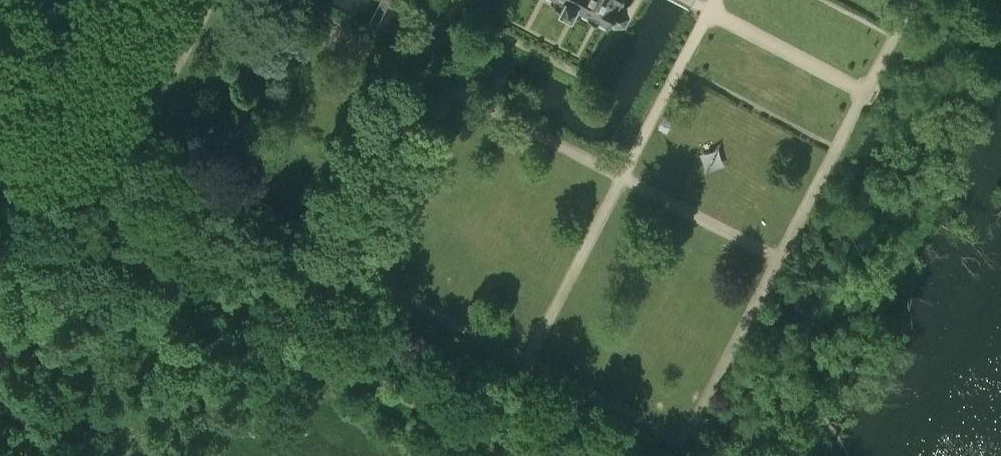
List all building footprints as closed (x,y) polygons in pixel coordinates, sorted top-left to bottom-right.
[(575,6),(577,2),(604,16),(605,14),(612,17),(622,17),(626,8),(620,0),(563,0),(575,6)]
